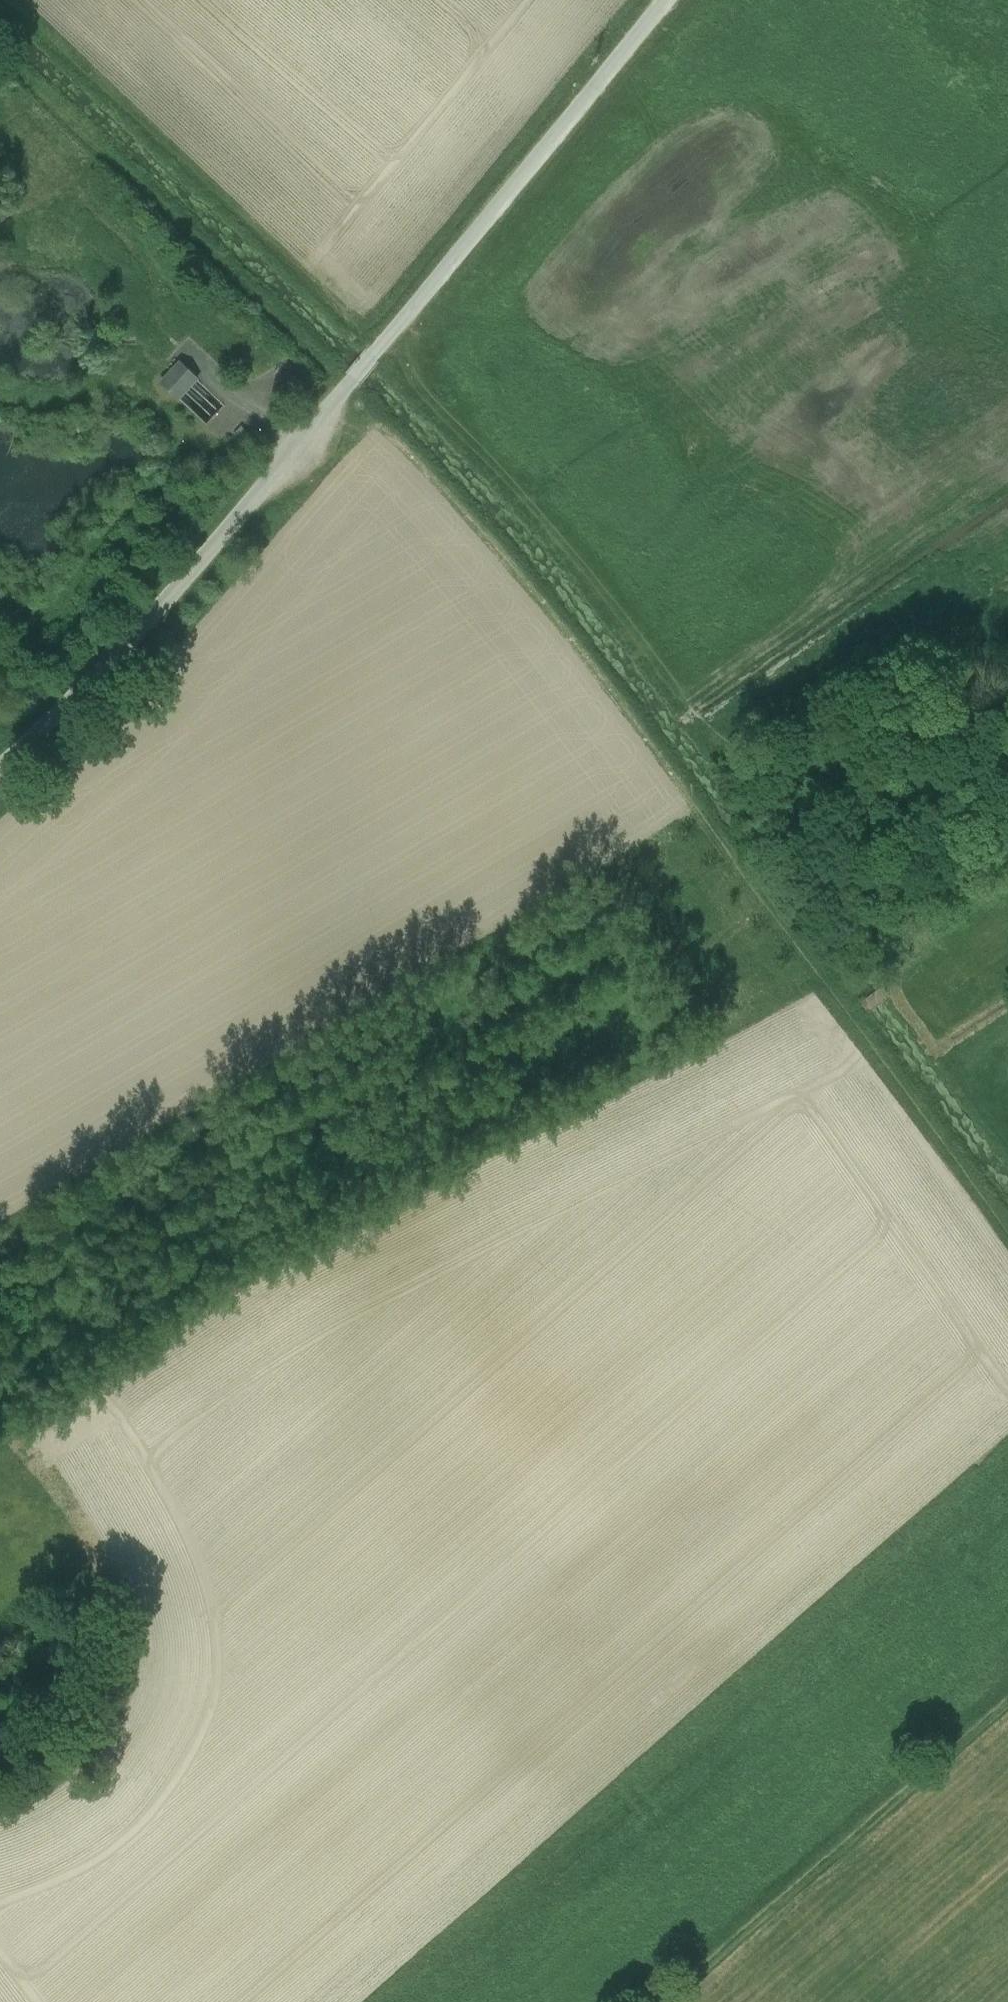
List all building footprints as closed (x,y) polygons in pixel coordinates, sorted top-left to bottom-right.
[(182,362),(160,386),(181,405),(202,381),(182,362)]
